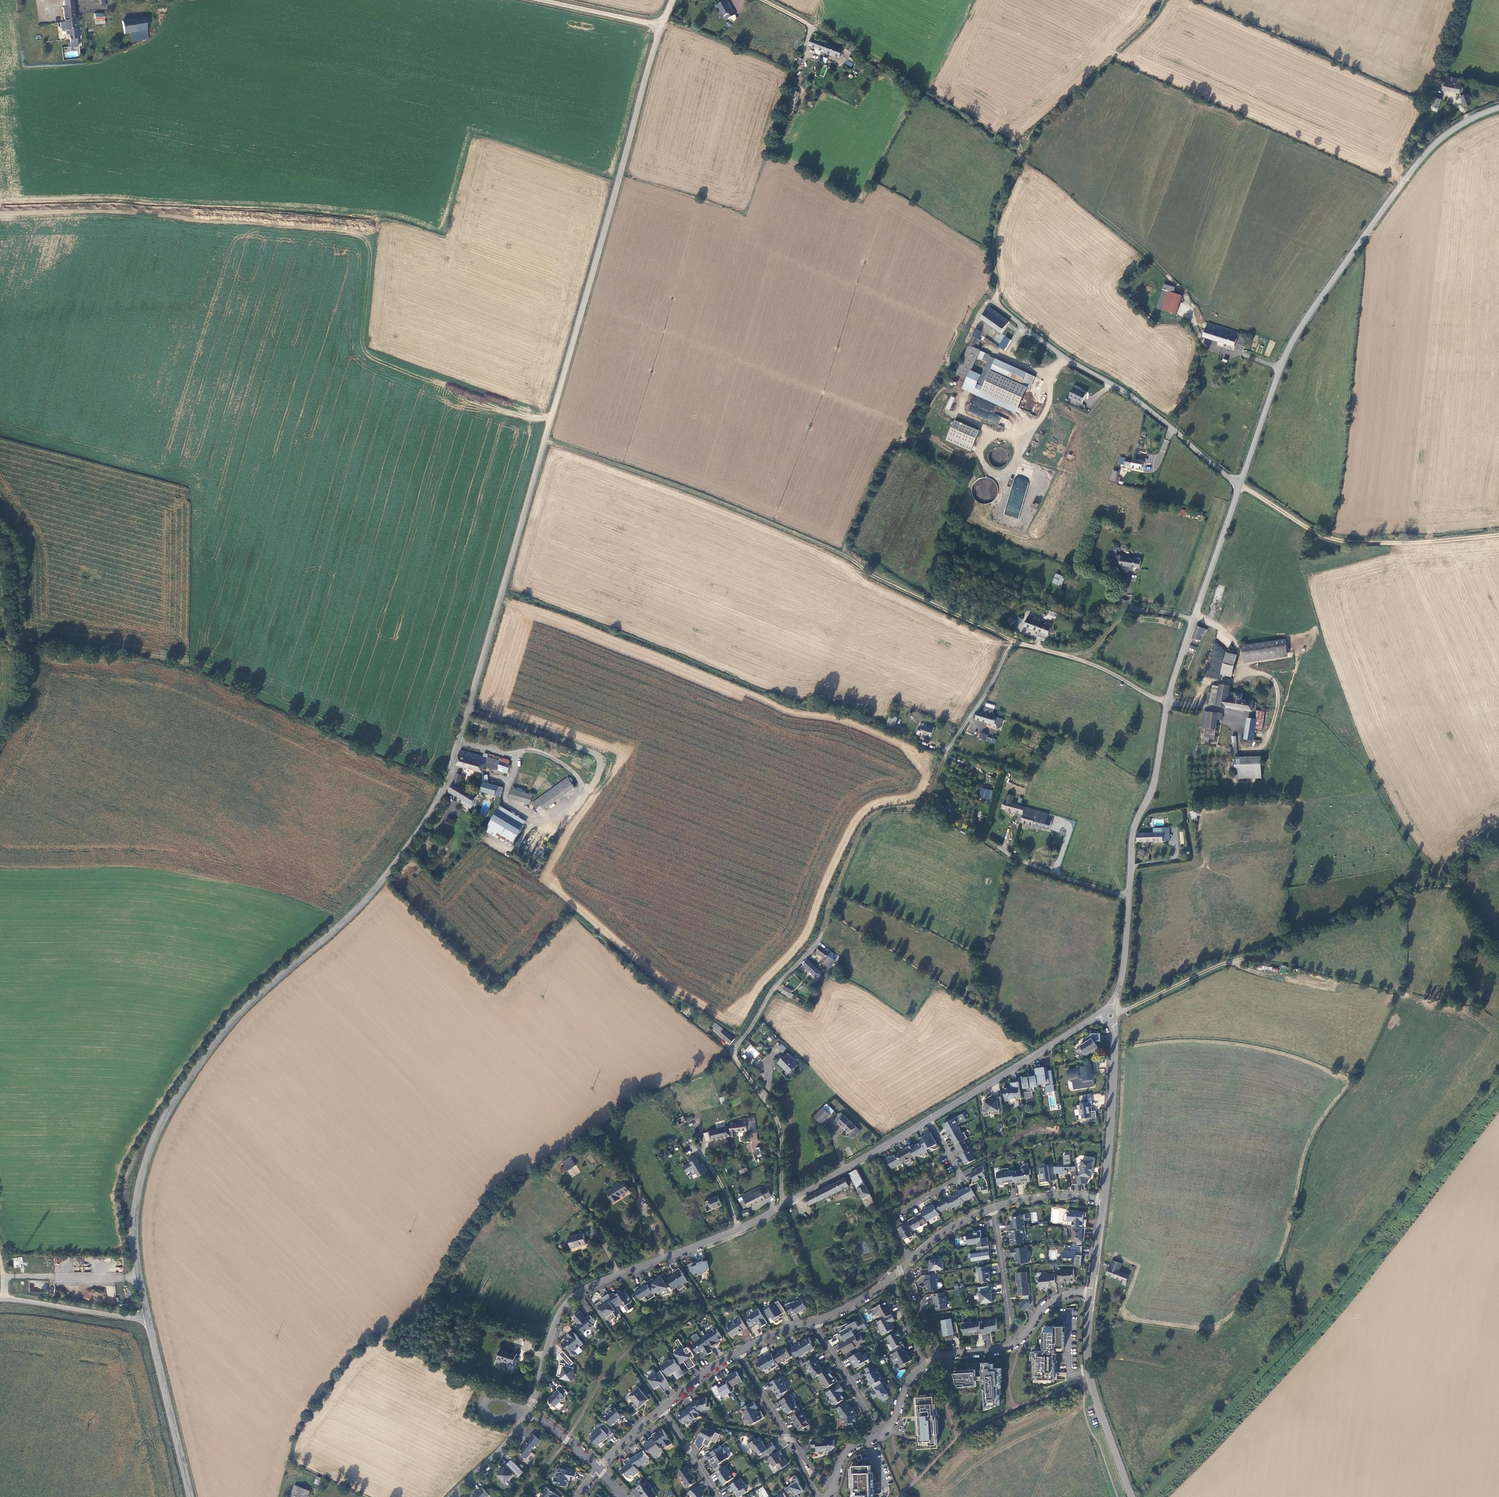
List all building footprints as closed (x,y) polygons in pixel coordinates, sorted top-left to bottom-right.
[(74,15),(73,0),(63,0),(64,7),(63,8),(64,22),(60,22),(62,34),(65,34),(66,35),(71,34),(72,40),(77,39),(74,15)] [(726,0),(723,0),(717,4),(724,16),(726,15),(728,18),(735,14),(733,10),(732,11),(726,0)] [(94,13),(95,25),(105,25),(104,14),(94,13)] [(125,34),(130,33),(147,31),(146,25),(145,18),(123,21),(125,34)] [(148,39),(147,31),(130,33),(131,42),(148,39)] [(840,58),(843,50),(832,46),(816,40),(816,41),(810,39),(808,45),(816,49),(816,50),(840,58)] [(851,54),(848,58),(856,63),(859,58),(851,54)] [(1463,79),(1447,76),(1445,82),(1444,90),(1460,93),(1463,79)] [(798,93),(788,89),(787,95),(796,98),(798,93)] [(1464,103),(1471,100),(1469,93),(1461,96),(1464,103)] [(1438,112),(1442,99),(1436,97),(1431,110),(1438,112)] [(1180,299),(1166,294),(1161,312),(1175,316),(1180,299)] [(997,335),(999,336),(1004,329),(1008,324),(987,311),(980,322),(997,335)] [(1235,347),(1236,344),(1238,336),(1239,333),(1209,323),(1205,337),(1235,347)] [(991,345),(1000,352),(1006,343),(1004,342),(1010,334),(1004,329),(999,336),(997,335),(991,345)] [(974,333),(967,349),(966,349),(956,375),(964,379),(974,359),(975,355),(971,353),(972,351),(974,352),(979,344),(976,343),(979,335),(974,333)] [(1238,336),(1236,344),(1244,347),(1247,339),(1238,336)] [(1272,351),(1275,342),(1270,340),(1266,349),(1272,351)] [(987,359),(987,358),(979,355),(978,356),(975,355),(974,359),(984,364),(985,364),(987,359)] [(987,359),(985,364),(984,364),(978,377),(987,381),(988,379),(987,379),(995,362),(987,359)] [(974,397),(1012,415),(1017,411),(1024,396),(1017,394),(1025,377),(995,362),(987,379),(988,379),(987,381),(978,377),(974,384),(966,380),(962,390),(970,394),(969,395),(974,397)] [(955,378),(952,375),(945,383),(948,386),(955,378)] [(1025,377),(1017,394),(1024,396),(1026,391),(1029,392),(1034,381),(1025,377)] [(1085,397),(1072,391),(1068,401),(1080,407),(1085,397)] [(945,409),(949,410),(954,397),(950,396),(945,409)] [(977,434),(953,422),(944,442),(968,453),(977,434)] [(1116,466),(1122,467),(1124,461),(1117,459),(1116,466)] [(1139,471),(1141,464),(1133,463),(1124,461),(1122,467),(1139,471)] [(1117,475),(1110,473),(1108,483),(1114,485),(1117,475)] [(998,499),(995,477),(973,480),(976,505),(993,502),(993,500),(998,499)] [(1014,477),(1004,514),(1019,518),(1029,481),(1014,477)] [(1120,554),(1120,556),(1115,556),(1115,564),(1119,564),(1119,565),(1122,565),(1139,566),(1140,559),(1135,559),(1136,555),(1120,554)] [(1061,579),(1052,576),(1048,585),(1057,588),(1061,579)] [(1048,611),(1046,618),(1054,620),(1056,612),(1048,611)] [(1006,622),(1012,626),(1015,620),(1010,616),(1006,622)] [(1039,622),(1026,617),(1024,621),(1022,630),(1035,634),(1035,633),(1046,637),(1049,629),(1041,627),(1041,628),(1037,627),(1038,624),(1039,622)] [(1209,630),(1198,626),(1193,639),(1199,640),(1202,633),(1205,634),(1206,631),(1207,632),(1209,630)] [(1286,640),(1243,646),(1246,663),(1289,657),(1286,640)] [(1238,656),(1227,653),(1221,674),(1232,677),(1238,656)] [(1252,711),(1255,711),(1256,706),(1253,705),(1254,703),(1241,701),(1242,694),(1229,692),(1230,686),(1220,685),(1219,687),(1214,686),(1210,705),(1252,712),(1252,711)] [(994,715),(994,711),(996,706),(988,703),(984,712),(994,715)] [(1000,726),(1001,727),(1003,719),(994,715),(984,712),(980,711),(978,715),(976,714),(974,719),(993,724),(1000,726)] [(1218,714),(1204,712),(1203,721),(1202,729),(1200,741),(1214,743),(1218,720),(1218,714)] [(1258,712),(1256,720),(1257,720),(1255,729),(1262,730),(1264,721),(1265,713),(1258,712)] [(897,718),(889,715),(884,727),(892,731),(897,718)] [(1248,719),(1245,739),(1253,741),(1255,729),(1257,720),(1256,720),(1248,719)] [(929,737),(930,731),(921,728),(918,728),(916,735),(923,737),(924,735),(929,737)] [(982,734),(981,739),(993,742),(994,740),(988,738),(989,736),(982,734)] [(487,758),(462,751),(457,765),(484,772),(486,767),(499,770),(500,768),(502,768),(501,771),(509,773),(511,765),(501,762),(501,761),(488,757),(487,758)] [(1236,778),(1261,779),(1261,758),(1235,758),(1236,778)] [(474,806),(477,797),(459,786),(460,783),(462,776),(457,774),(454,784),(450,792),(474,806)] [(568,777),(532,802),(540,812),(575,787),(568,777)] [(483,791),(502,796),(505,788),(485,783),(483,791)] [(980,788),(979,798),(991,800),(992,790),(980,788)] [(533,794),(513,789),(510,798),(530,804),(533,794)] [(1011,800),(1005,798),(1003,804),(1009,806),(1011,800)] [(1019,825),(1023,810),(1009,806),(1003,804),(1002,804),(999,811),(1016,816),(1014,824),(1019,825)] [(525,825),(527,822),(501,807),(499,810),(525,825)] [(525,825),(499,810),(494,820),(519,835),(525,825)] [(1023,810),(1019,825),(1047,832),(1049,823),(1044,822),(1038,820),(1039,814),(1023,810)] [(494,820),(489,827),(487,832),(513,847),(519,835),(494,820)] [(1154,834),(1164,833),(1164,828),(1168,828),(1169,821),(1155,822),(1154,834)] [(1154,834),(1138,834),(1138,843),(1164,841),(1170,841),(1170,828),(1168,828),(1164,828),(1164,833),(1154,834)] [(823,952),(818,948),(814,954),(824,961),(822,964),(829,969),(833,962),(826,957),(830,953),(825,949),(823,952)] [(819,974),(806,963),(801,968),(814,979),(819,974)] [(792,997),(793,994),(791,993),(792,990),(784,986),(781,994),(792,997)] [(712,1032),(718,1037),(722,1032),(716,1028),(712,1032)] [(733,1041),(722,1032),(718,1037),(729,1046),(733,1041)] [(1082,1048),(1075,1051),(1078,1055),(1079,1055),(1081,1058),(1086,1055),(1087,1056),(1099,1049),(1098,1048),(1098,1047),(1096,1044),(1094,1045),(1093,1043),(1095,1042),(1101,1042),(1100,1034),(1097,1034),(1097,1032),(1092,1032),(1092,1034),(1090,1034),(1090,1035),(1083,1040),(1085,1043),(1080,1046),(1082,1048)] [(783,1052),(786,1048),(781,1044),(778,1048),(783,1052)] [(755,1048),(750,1051),(754,1058),(759,1055),(755,1048)] [(782,1069),(788,1074),(795,1066),(783,1056),(775,1065),(782,1070),(782,1069)] [(1098,1070),(1097,1060),(1085,1062),(1086,1067),(1082,1067),(1082,1069),(1070,1070),(1070,1072),(1068,1074),(1069,1078),(1072,1077),(1074,1090),(1095,1087),(1093,1075),(1092,1075),(1091,1071),(1098,1070)] [(1044,1067),(1036,1069),(1036,1074),(1038,1085),(1046,1084),(1047,1093),(1055,1092),(1054,1086),(1055,1086),(1054,1085),(1052,1070),(1046,1071),(1046,1074),(1045,1074),(1044,1067)] [(1032,1092),(1035,1091),(1034,1087),(1038,1087),(1038,1085),(1036,1074),(1031,1074),(1032,1077),(1029,1077),(1028,1073),(1022,1077),(1026,1098),(1033,1097),(1032,1092)] [(1019,1082),(1011,1083),(1012,1088),(1010,1088),(1010,1087),(1008,1088),(1007,1088),(1006,1088),(1005,1088),(1004,1088),(1004,1092),(1006,1093),(1005,1094),(1006,1100),(1009,1100),(1010,1105),(1011,1105),(1012,1104),(1013,1104),(1014,1104),(1014,1103),(1015,1103),(1016,1103),(1016,1102),(1017,1102),(1017,1099),(1022,1098),(1019,1082)] [(1003,1108),(1001,1097),(997,1098),(998,1100),(995,1101),(994,1099),(991,1100),(991,1099),(985,1099),(986,1102),(984,1102),(985,1108),(983,1108),(984,1116),(990,1115),(990,1112),(994,1112),(994,1114),(1000,1113),(999,1109),(1003,1108)] [(1091,1098),(1081,1099),(1082,1104),(1077,1105),(1078,1109),(1079,1109),(1080,1115),(1082,1115),(1082,1119),(1085,1118),(1086,1120),(1097,1118),(1096,1111),(1092,1111),(1091,1107),(1092,1107),(1091,1098)] [(833,1114),(825,1107),(823,1110),(830,1117),(833,1114)] [(821,1126),(830,1117),(823,1110),(814,1119),(821,1126)] [(835,1121),(838,1124),(844,1118),(840,1114),(835,1121)] [(684,1117),(676,1119),(678,1125),(686,1122),(684,1117)] [(957,1117),(944,1125),(947,1131),(946,1132),(948,1135),(949,1135),(960,1129),(961,1128),(959,1125),(960,1124),(957,1117)] [(838,1124),(854,1139),(860,1133),(844,1118),(838,1124)] [(730,1134),(728,1135),(729,1138),(730,1140),(735,1139),(735,1134),(754,1131),(752,1124),(751,1119),(738,1122),(739,1126),(729,1128),(730,1134)] [(709,1142),(729,1138),(728,1135),(727,1129),(704,1135),(704,1133),(704,1132),(703,1131),(702,1131),(700,1131),(700,1133),(700,1134),(701,1134),(702,1134),(703,1142),(709,1141),(709,1142)] [(968,1138),(965,1133),(962,1134),(960,1129),(949,1135),(951,1139),(952,1138),(956,1145),(965,1140),(968,1138)] [(939,1147),(931,1133),(926,1135),(927,1136),(924,1137),(924,1136),(920,1139),(922,1142),(927,1150),(930,1148),(936,1149),(939,1147)] [(870,1142),(864,1137),(860,1140),(866,1146),(870,1142)] [(971,1150),(965,1140),(956,1145),(955,1146),(957,1149),(958,1149),(962,1155),(971,1150)] [(914,1147),(913,1145),(909,1147),(914,1156),(915,1157),(920,1154),(923,1155),(928,1152),(927,1150),(922,1142),(914,1147)] [(898,1155),(903,1163),(906,1161),(907,1164),(912,1161),(910,1159),(914,1156),(909,1147),(905,1149),(906,1150),(898,1155)] [(976,1160),(973,1154),(973,1153),(971,1150),(962,1155),(960,1156),(962,1159),(963,1159),(966,1164),(967,1164),(976,1160)] [(887,1159),(893,1169),(903,1163),(898,1155),(897,1154),(892,1158),(891,1158),(891,1157),(890,1156),(887,1159)] [(1072,1167),(1070,1155),(1064,1156),(1065,1165),(1059,1166),(1059,1167),(1055,1167),(1056,1174),(1072,1172),(1073,1185),(1078,1184),(1077,1176),(1076,1167),(1072,1167)] [(561,1161),(564,1166),(560,1168),(562,1173),(568,1170),(572,1177),(579,1173),(571,1156),(561,1161)] [(707,1171),(702,1163),(699,1165),(698,1165),(697,1164),(698,1163),(694,1156),(688,1159),(690,1163),(683,1167),(686,1173),(690,1171),(692,1174),(695,1172),(699,1177),(707,1171)] [(1094,1162),(1083,1161),(1081,1176),(1077,1176),(1078,1184),(1078,1185),(1088,1184),(1086,1177),(1092,1177),(1094,1162)] [(1024,1164),(1022,1167),(1022,1170),(1020,1171),(1014,1171),(1015,1182),(1016,1186),(1023,1185),(1023,1181),(1026,1181),(1026,1182),(1030,1181),(1029,1175),(1031,1175),(1030,1169),(1029,1169),(1028,1163),(1024,1164)] [(1039,1178),(1041,1185),(1049,1184),(1048,1180),(1057,1180),(1056,1174),(1055,1167),(1055,1166),(1048,1167),(1048,1165),(1046,1165),(1044,1163),(1040,1168),(1041,1173),(1040,1173),(1041,1178),(1039,1178)] [(983,1167),(970,1174),(974,1179),(973,1180),(973,1182),(973,1184),(974,1185),(978,1182),(981,1187),(982,1187),(983,1193),(989,1193),(987,1182),(985,1177),(986,1176),(983,1172),(985,1171),(983,1167)] [(1009,1168),(1002,1169),(1002,1172),(997,1173),(998,1178),(997,1178),(998,1185),(1005,1184),(1005,1183),(1015,1182),(1014,1171),(1014,1170),(1009,1171),(1009,1168)] [(857,1169),(849,1173),(857,1189),(863,1199),(871,1194),(866,1185),(865,1185),(859,1172),(857,1169)] [(820,1201),(830,1196),(849,1186),(845,1178),(816,1193),(806,1198),(810,1205),(820,1200),(820,1201)] [(627,1192),(621,1183),(605,1194),(611,1204),(616,1200),(616,1199),(627,1192)] [(959,1192),(964,1202),(976,1195),(971,1187),(970,1186),(963,1190),(962,1190),(959,1192)] [(761,1189),(750,1195),(753,1198),(758,1196),(768,1192),(767,1190),(763,1193),(761,1189)] [(947,1200),(951,1206),(952,1208),(956,1206),(956,1207),(960,1205),(960,1204),(964,1202),(959,1192),(958,1191),(954,1193),(955,1195),(947,1200)] [(771,1198),(768,1192),(758,1196),(753,1198),(756,1205),(771,1198)] [(863,1199),(862,1199),(867,1207),(875,1203),(871,1194),(863,1199)] [(753,1198),(750,1195),(743,1198),(745,1203),(753,1198)] [(722,1207),(719,1198),(710,1202),(714,1211),(722,1207)] [(748,1209),(756,1205),(753,1198),(745,1203),(748,1208),(748,1209)] [(947,1200),(947,1199),(941,1202),(940,1201),(937,1203),(938,1204),(934,1206),(938,1212),(941,1211),(942,1211),(951,1206),(947,1200)] [(934,1206),(934,1205),(925,1210),(925,1209),(921,1212),(922,1213),(927,1222),(939,1215),(938,1212),(934,1206)] [(1086,1212),(1078,1212),(1078,1213),(1075,1213),(1074,1211),(1069,1211),(1069,1214),(1068,1214),(1067,1214),(1066,1214),(1066,1215),(1065,1215),(1064,1216),(1064,1217),(1064,1221),(1068,1221),(1068,1227),(1086,1228),(1087,1220),(1084,1220),(1084,1217),(1085,1217),(1086,1216),(1086,1212)] [(915,1217),(909,1220),(914,1230),(927,1223),(927,1222),(922,1213),(917,1215),(918,1217),(915,1218),(915,1217)] [(1011,1225),(1006,1226),(1007,1232),(1026,1229),(1024,1221),(1026,1221),(1025,1214),(1019,1215),(1019,1217),(1012,1218),(1012,1224),(1014,1223),(1014,1225),(1011,1225)] [(909,1220),(901,1224),(902,1226),(899,1228),(900,1230),(900,1231),(902,1237),(903,1237),(905,1240),(909,1238),(911,1238),(914,1236),(911,1233),(915,1231),(914,1230),(909,1220)] [(1086,1228),(1068,1227),(1068,1232),(1069,1233),(1068,1238),(1073,1238),(1073,1241),(1077,1241),(1077,1242),(1085,1243),(1085,1237),(1084,1237),(1084,1233),(1085,1233),(1086,1228)] [(1029,1243),(1028,1234),(1026,1234),(1026,1229),(1007,1232),(1008,1237),(1012,1236),(1012,1239),(1011,1240),(1011,1241),(1011,1242),(1012,1242),(1012,1243),(1012,1244),(1013,1244),(1013,1245),(1029,1243)] [(981,1230),(975,1231),(975,1233),(969,1234),(967,1236),(964,1237),(965,1243),(969,1242),(972,1245),(978,1244),(978,1247),(989,1246),(988,1238),(981,1238),(981,1235),(982,1235),(981,1230)] [(582,1235),(567,1239),(570,1249),(586,1244),(582,1235)] [(862,1254),(869,1253),(866,1242),(860,1243),(862,1254)] [(978,1247),(977,1248),(977,1253),(973,1252),(973,1254),(970,1253),(968,1258),(972,1259),(973,1262),(989,1259),(989,1255),(990,1255),(989,1246),(978,1247)] [(1081,1255),(1082,1246),(1071,1246),(1071,1251),(1064,1251),(1063,1255),(1064,1255),(1064,1257),(1072,1258),(1076,1259),(1076,1265),(1082,1266),(1082,1265),(1081,1265),(1082,1259),(1082,1256),(1081,1255)] [(1028,1251),(1028,1247),(1011,1249),(1012,1257),(1014,1256),(1015,1259),(1016,1259),(1017,1259),(1017,1264),(1029,1263),(1029,1257),(1030,1257),(1031,1255),(1030,1252),(1029,1251),(1028,1251)] [(921,1270),(922,1276),(925,1275),(937,1274),(937,1270),(944,1269),(943,1263),(945,1261),(939,1256),(936,1260),(931,1260),(931,1263),(928,1263),(929,1266),(930,1266),(930,1268),(921,1270)] [(13,1268),(21,1267),(21,1263),(23,1262),(22,1257),(13,1258),(13,1268)] [(695,1262),(688,1265),(691,1272),(694,1271),(695,1275),(699,1273),(700,1275),(706,1273),(705,1272),(710,1270),(708,1261),(704,1262),(703,1259),(698,1261),(698,1262),(695,1263),(695,1262)] [(1110,1268),(1107,1276),(1124,1282),(1123,1285),(1126,1286),(1130,1276),(1126,1274),(1120,1272),(1121,1270),(1123,1264),(1113,1261),(1110,1269),(1110,1268)] [(988,1266),(976,1268),(977,1273),(979,1273),(980,1283),(991,1281),(990,1275),(990,1270),(989,1270),(988,1266)] [(672,1276),(668,1279),(674,1289),(678,1287),(680,1290),(686,1287),(684,1284),(689,1282),(680,1268),(673,1272),(676,1277),(673,1278),(672,1276)] [(1067,1270),(1059,1270),(1060,1275),(1056,1275),(1056,1282),(1064,1282),(1068,1282),(1068,1281),(1070,1281),(1071,1282),(1074,1281),(1075,1280),(1074,1269),(1068,1270),(1069,1271),(1067,1271),(1067,1270)] [(1028,1283),(1027,1272),(1016,1273),(1017,1284),(1018,1284),(1020,1296),(1026,1295),(1026,1300),(1025,1299),(1019,1306),(1025,1311),(1031,1304),(1030,1303),(1029,1295),(1030,1295),(1029,1283),(1028,1283)] [(938,1279),(938,1274),(937,1274),(925,1275),(926,1279),(925,1279),(925,1280),(926,1285),(927,1287),(928,1287),(928,1291),(938,1290),(936,1279),(938,1279)] [(1045,1276),(1040,1277),(1040,1283),(1037,1286),(1041,1290),(1044,1287),(1046,1289),(1048,1288),(1052,1287),(1052,1286),(1057,1286),(1056,1282),(1056,1275),(1056,1274),(1047,1275),(1045,1276)] [(652,1280),(647,1282),(655,1294),(658,1292),(659,1294),(660,1293),(662,1296),(670,1293),(667,1289),(668,1288),(661,1276),(658,1279),(658,1280),(655,1282),(653,1279),(652,1279),(652,1280)] [(647,1282),(646,1280),(641,1283),(644,1287),(641,1289),(639,1287),(635,1290),(641,1300),(646,1297),(649,1301),(656,1296),(655,1294),(647,1282)] [(107,1303),(116,1303),(115,1286),(106,1286),(107,1303)] [(989,1286),(978,1288),(980,1298),(981,1298),(982,1304),(993,1302),(991,1290),(989,1291),(989,1286)] [(615,1293),(610,1296),(617,1306),(620,1304),(622,1306),(624,1305),(628,1312),(634,1308),(630,1303),(632,1302),(624,1290),(616,1295),(615,1293)] [(945,1293),(933,1294),(934,1299),(933,1299),(933,1303),(936,1303),(937,1305),(936,1305),(937,1310),(947,1309),(946,1303),(947,1302),(946,1297),(945,1297),(945,1293)] [(614,1308),(617,1306),(610,1296),(609,1294),(602,1298),(606,1304),(604,1306),(601,1301),(596,1305),(606,1321),(610,1318),(611,1320),(617,1317),(614,1312),(616,1311),(614,1308)] [(791,1303),(790,1302),(786,1305),(792,1316),(796,1313),(797,1314),(803,1310),(806,1311),(808,1305),(806,1303),(805,1303),(804,1303),(802,1298),(796,1302),(794,1301),(791,1303)] [(786,1312),(779,1301),(770,1306),(771,1307),(765,1311),(770,1319),(772,1317),(775,1322),(781,1318),(780,1316),(780,1315),(786,1312)] [(882,1317),(883,1319),(892,1314),(893,1314),(891,1310),(892,1310),(889,1305),(888,1305),(886,1302),(876,1307),(879,1312),(878,1313),(880,1316),(881,1316),(882,1317)] [(768,1323),(759,1309),(754,1311),(754,1313),(750,1316),(751,1319),(747,1321),(751,1327),(755,1325),(755,1322),(758,1323),(761,1328),(768,1323)] [(581,1312),(573,1318),(578,1324),(578,1326),(584,1333),(588,1330),(590,1330),(594,1326),(592,1324),(595,1322),(591,1316),(587,1318),(586,1318),(581,1312)] [(879,1329),(883,1335),(895,1329),(891,1322),(895,1320),(892,1314),(883,1319),(878,1322),(880,1327),(879,1329)] [(747,1328),(740,1317),(737,1319),(738,1321),(727,1328),(732,1337),(747,1328)] [(981,1324),(982,1333),(991,1332),(999,1330),(996,1320),(996,1318),(984,1320),(985,1323),(981,1324)] [(951,1319),(943,1320),(946,1340),(952,1339),(952,1337),(955,1337),(954,1334),(959,1333),(957,1322),(952,1323),(951,1319)] [(841,1343),(855,1335),(853,1331),(860,1327),(857,1321),(852,1324),(851,1322),(845,1325),(838,1328),(840,1332),(843,1331),(844,1332),(841,1334),(838,1336),(841,1343)] [(971,1321),(962,1323),(964,1336),(971,1334),(971,1333),(974,1333),(974,1335),(982,1333),(981,1324),(980,1321),(972,1323),(971,1321)] [(723,1338),(716,1326),(713,1328),(712,1330),(710,1332),(710,1334),(704,1337),(712,1349),(718,1345),(716,1342),(718,1341),(719,1341),(723,1338)] [(1044,1352),(1034,1352),(1034,1380),(1055,1380),(1055,1372),(1055,1354),(1056,1354),(1056,1348),(1065,1348),(1065,1327),(1058,1327),(1046,1327),(1046,1332),(1044,1332),(1044,1352)] [(898,1331),(887,1337),(888,1339),(894,1349),(904,1344),(900,1337),(901,1337),(898,1331)] [(575,1351),(584,1344),(574,1332),(569,1337),(571,1338),(568,1341),(566,1341),(563,1343),(563,1345),(566,1348),(568,1348),(567,1349),(573,1356),(575,1356),(577,1355),(577,1353),(575,1351)] [(696,1343),(692,1345),(698,1354),(701,1352),(702,1351),(704,1351),(707,1356),(713,1352),(712,1349),(704,1337),(700,1339),(697,1334),(692,1337),(694,1341),(696,1342),(696,1343)] [(857,1338),(855,1335),(841,1343),(839,1344),(845,1354),(856,1348),(855,1346),(864,1341),(861,1336),(857,1338)] [(799,1344),(794,1347),(791,1349),(796,1357),(799,1355),(800,1357),(805,1354),(804,1353),(809,1351),(811,1351),(813,1349),(814,1348),(812,1344),(812,1343),(809,1338),(805,1340),(805,1341),(803,1342),(802,1341),(798,1344),(799,1344)] [(679,1339),(676,1342),(679,1348),(674,1351),(679,1358),(680,1358),(683,1362),(684,1361),(690,1369),(696,1365),(692,1358),(695,1356),(689,1347),(686,1349),(679,1339)] [(906,1347),(891,1355),(893,1359),(896,1358),(902,1368),(907,1365),(906,1364),(912,1361),(909,1356),(908,1357),(906,1354),(908,1352),(906,1347)] [(791,1357),(786,1348),(780,1351),(777,1353),(773,1356),(778,1364),(782,1361),(782,1362),(786,1359),(788,1360),(791,1357)] [(574,1363),(563,1351),(560,1354),(567,1362),(565,1364),(561,1363),(558,1376),(571,1379),(574,1368),(569,1366),(570,1365),(571,1366),(574,1363)] [(516,1357),(501,1352),(498,1363),(502,1365),(503,1363),(513,1366),(516,1357)] [(862,1355),(860,1352),(849,1358),(852,1362),(853,1362),(854,1363),(853,1364),(855,1368),(859,1366),(860,1368),(867,1364),(865,1362),(870,1359),(866,1353),(862,1355)] [(773,1356),(772,1353),(768,1356),(767,1355),(761,1359),(762,1360),(757,1363),(759,1366),(761,1367),(763,1371),(765,1371),(770,1368),(771,1368),(774,1367),(775,1368),(779,1365),(778,1364),(773,1356)] [(669,1357),(664,1360),(666,1363),(662,1365),(668,1375),(672,1373),(674,1373),(675,1372),(679,1379),(685,1374),(675,1359),(671,1361),(669,1357)] [(819,1362),(816,1357),(806,1362),(808,1366),(808,1368),(809,1370),(811,1370),(812,1373),(812,1375),(814,1379),(818,1376),(824,1372),(821,1367),(819,1365),(818,1366),(816,1363),(819,1362)] [(1001,1388),(1000,1376),(1002,1376),(1001,1369),(994,1369),(994,1364),(990,1364),(990,1363),(984,1363),(984,1370),(983,1370),(983,1377),(983,1380),(984,1389),(986,1389),(987,1407),(996,1407),(996,1405),(1000,1405),(999,1389),(1001,1388)] [(873,1365),(865,1369),(868,1374),(867,1374),(869,1377),(868,1378),(870,1382),(869,1383),(871,1386),(872,1386),(881,1381),(883,1379),(877,1369),(876,1370),(873,1365)] [(828,1388),(838,1381),(835,1377),(835,1378),(831,1373),(832,1372),(830,1368),(824,1372),(818,1376),(821,1380),(822,1379),(828,1388)] [(655,1390),(661,1386),(665,1391),(671,1386),(660,1371),(656,1374),(653,1369),(648,1372),(651,1377),(649,1379),(652,1384),(655,1390)] [(976,1370),(964,1371),(965,1373),(955,1374),(958,1385),(960,1385),(961,1385),(961,1387),(973,1387),(973,1386),(977,1385),(976,1380),(976,1377),(976,1370)] [(743,1381),(737,1371),(733,1374),(732,1373),(728,1376),(731,1381),(727,1383),(732,1392),(736,1390),(734,1386),(743,1381)] [(786,1384),(782,1376),(768,1384),(772,1391),(775,1389),(776,1392),(776,1394),(778,1397),(779,1397),(782,1395),(783,1394),(784,1393),(788,1391),(786,1386),(786,1384)] [(882,1383),(881,1381),(872,1386),(875,1392),(872,1394),(874,1398),(878,1396),(879,1398),(880,1398),(880,1399),(881,1399),(881,1398),(889,1394),(886,1390),(887,1387),(884,1382),(882,1383)] [(732,1392),(727,1383),(723,1385),(724,1386),(719,1389),(717,1385),(712,1388),(717,1397),(722,1394),(725,1400),(730,1397),(729,1394),(732,1392)] [(844,1391),(840,1384),(826,1393),(828,1396),(830,1396),(832,1399),(832,1400),(831,1400),(831,1402),(833,1405),(835,1405),(836,1404),(836,1405),(846,1398),(843,1395),(841,1395),(840,1393),(844,1391)] [(567,1392),(561,1385),(557,1388),(559,1390),(549,1400),(549,1404),(553,1404),(556,1407),(566,1396),(564,1394),(567,1392)] [(634,1404),(628,1409),(634,1416),(639,1411),(637,1409),(640,1407),(644,1404),(644,1403),(645,1402),(645,1403),(649,1400),(639,1388),(635,1392),(634,1391),(629,1395),(636,1403),(634,1405),(634,1404)] [(796,1402),(791,1394),(781,1401),(784,1407),(783,1407),(783,1409),(785,1411),(786,1412),(787,1411),(789,1414),(794,1411),(796,1414),(801,1411),(796,1403),(796,1402)] [(926,1397),(918,1398),(920,1416),(926,1416),(926,1420),(920,1421),(921,1442),(930,1442),(931,1445),(938,1445),(936,1419),(935,1419),(935,1418),(935,1415),(936,1415),(935,1397),(929,1397),(928,1395),(926,1395),(926,1397)] [(695,1401),(692,1403),(693,1405),(697,1412),(700,1409),(702,1412),(704,1411),(711,1410),(710,1402),(708,1402),(707,1397),(702,1398),(696,1402),(695,1401)] [(745,1416),(749,1423),(753,1425),(765,1418),(761,1411),(758,1413),(756,1409),(758,1408),(754,1401),(742,1409),(745,1414),(745,1416)] [(848,1402),(837,1409),(844,1418),(844,1424),(847,1423),(847,1428),(854,1428),(853,1423),(856,1423),(856,1417),(854,1417),(854,1416),(855,1415),(857,1414),(853,1408),(852,1408),(851,1408),(848,1402)] [(684,1411),(678,1415),(684,1424),(689,1421),(691,1424),(695,1421),(695,1420),(700,1416),(693,1405),(687,1409),(688,1410),(685,1412),(684,1411)] [(611,1412),(604,1417),(612,1426),(621,1418),(621,1419),(627,1414),(622,1408),(619,1411),(617,1409),(615,1407),(615,1408),(613,1406),(609,1410),(611,1412)] [(796,1414),(789,1418),(792,1423),(794,1422),(794,1421),(796,1425),(797,1424),(798,1426),(799,1427),(798,1430),(805,1431),(805,1428),(810,1424),(809,1423),(810,1419),(807,1419),(803,1414),(805,1413),(802,1409),(801,1411),(796,1414)] [(614,1433),(603,1422),(600,1424),(603,1427),(602,1428),(600,1426),(590,1436),(598,1445),(602,1442),(603,1443),(614,1433)] [(668,1436),(663,1429),(658,1432),(659,1433),(657,1434),(656,1432),(652,1435),(653,1436),(661,1447),(664,1445),(665,1447),(668,1447),(672,1444),(670,1441),(671,1441),(667,1436),(668,1436)] [(712,1441),(716,1443),(720,1435),(710,1429),(709,1431),(704,1429),(701,1435),(700,1434),(696,1443),(700,1450),(705,1444),(709,1446),(712,1441)] [(541,1441),(533,1434),(528,1440),(529,1440),(524,1447),(523,1446),(519,1451),(523,1454),(522,1455),(527,1458),(532,1452),(531,1452),(531,1451),(536,1446),(537,1446),(541,1441)] [(659,1453),(663,1450),(661,1447),(653,1436),(649,1439),(651,1442),(649,1443),(648,1441),(644,1444),(650,1452),(651,1452),(654,1455),(658,1452),(659,1453)] [(754,1437),(749,1441),(755,1450),(758,1451),(761,1455),(764,1453),(766,1456),(776,1448),(772,1442),(766,1446),(760,1437),(756,1440),(754,1437)] [(835,1447),(835,1440),(812,1441),(812,1448),(817,1448),(817,1452),(824,1451),(824,1450),(827,1450),(827,1451),(832,1451),(835,1447)] [(718,1452),(716,1449),(706,1456),(710,1461),(714,1458),(716,1460),(715,1464),(719,1465),(722,1463),(722,1462),(729,1458),(726,1453),(727,1452),(724,1449),(718,1452)] [(638,1454),(631,1459),(637,1468),(650,1459),(644,1451),(639,1455),(638,1454)] [(783,1455),(780,1451),(768,1459),(770,1463),(772,1462),(775,1467),(777,1466),(779,1470),(789,1463),(784,1457),(782,1459),(780,1456),(783,1455)] [(625,1467),(621,1470),(625,1475),(626,1474),(629,1478),(632,1475),(634,1477),(640,1472),(637,1468),(631,1459),(629,1458),(624,1461),(626,1464),(626,1465),(625,1467)] [(523,1472),(512,1460),(507,1465),(508,1466),(506,1468),(505,1467),(498,1475),(506,1483),(514,1475),(513,1474),(514,1473),(518,1477),(523,1472)] [(693,1475),(687,1465),(681,1469),(677,1477),(678,1477),(679,1474),(683,1480),(684,1480),(689,1487),(696,1482),(692,1475),(693,1475)] [(724,1485),(734,1478),(730,1473),(730,1472),(726,1465),(717,1472),(719,1476),(718,1476),(722,1481),(721,1481),(724,1485)] [(854,1489),(856,1489),(856,1495),(854,1495),(854,1496),(872,1496),(872,1494),(874,1494),(874,1491),(874,1487),(872,1487),(872,1484),(874,1484),(874,1480),(872,1480),(872,1476),(871,1473),(874,1473),(871,1473),(871,1466),(866,1466),(853,1466),(853,1470),(854,1489)] [(567,1470),(560,1469),(559,1474),(558,1474),(558,1473),(557,1478),(555,1478),(554,1484),(561,1485),(561,1486),(562,1486),(567,1487),(568,1486),(569,1482),(568,1482),(568,1478),(570,1478),(574,1479),(576,1478),(577,1471),(567,1469),(567,1470)] [(786,1489),(791,1496),(799,1496),(800,1496),(799,1495),(804,1491),(799,1483),(800,1483),(796,1476),(789,1480),(792,1485),(786,1489)] [(741,1478),(727,1488),(730,1491),(733,1489),(736,1494),(738,1493),(741,1496),(747,1492),(745,1488),(747,1487),(741,1478)] [(658,1496),(653,1490),(653,1488),(647,1480),(638,1488),(645,1496),(657,1496),(658,1496)] [(286,1496),(304,1496),(305,1492),(291,1486),(286,1496)] [(697,1486),(688,1493),(691,1496),(692,1495),(693,1496),(706,1496),(703,1493),(704,1492),(701,1489),(700,1490),(697,1486)] [(482,1487),(477,1491),(478,1492),(473,1496),(474,1496),(488,1496),(490,1495),(482,1487)] [(547,1487),(542,1493),(542,1495),(541,1496),(540,1496),(559,1496),(547,1487)]
